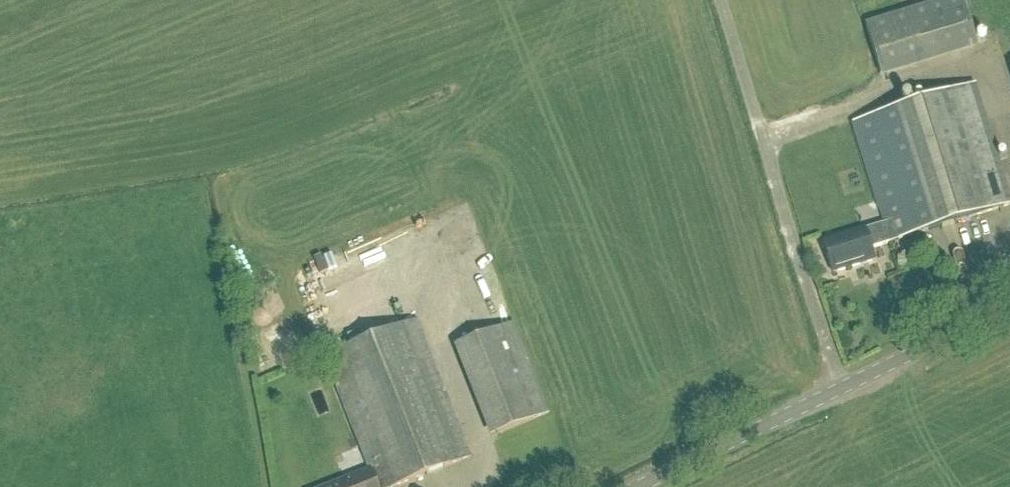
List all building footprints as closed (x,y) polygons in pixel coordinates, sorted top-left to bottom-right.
[(882,79),(979,50),(964,0),(953,0),(866,27),(882,79)] [(943,97),(854,125),(885,226),(825,245),(834,274),(876,261),(872,250),(981,216),(1009,207),(1009,195),(1000,163),(997,164),(973,87),(943,97)] [(393,254),(403,251),(399,235),(389,238),(393,254)] [(418,323),(325,359),(371,474),(350,482),(349,480),(332,486),(399,486),(472,458),(418,323)] [(515,324),(455,348),(491,440),(550,416),(515,324)]
